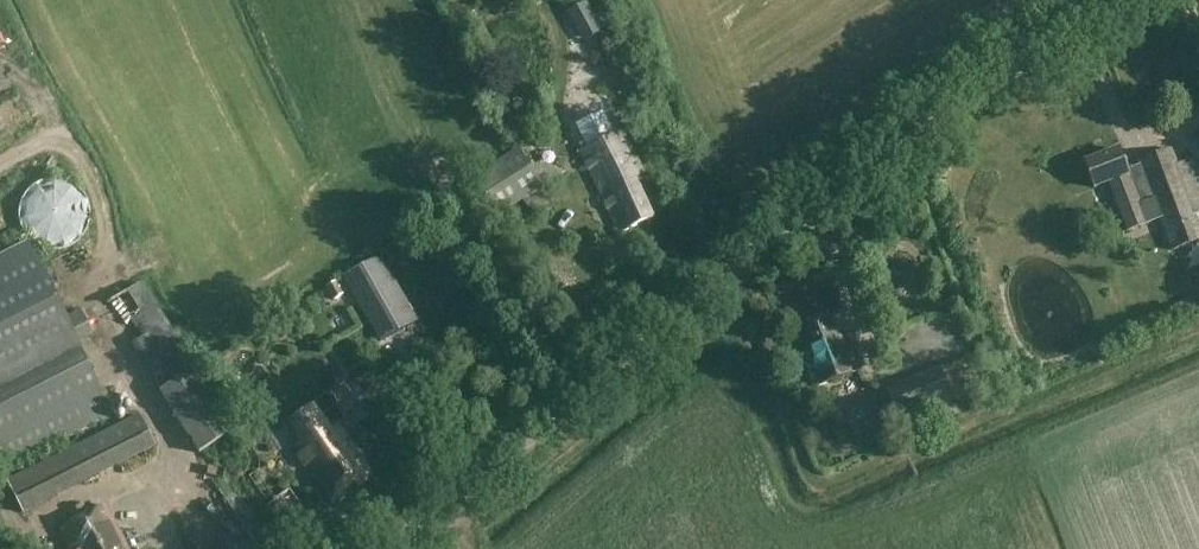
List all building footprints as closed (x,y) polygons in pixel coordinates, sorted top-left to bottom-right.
[(586,2),(566,13),(583,43),(603,32),(586,2)] [(620,233),(651,219),(634,182),(643,178),(621,133),(614,136),(603,112),(576,125),(587,148),(581,151),(620,233)] [(540,192),(544,189),(518,149),(474,178),(498,217),(523,202),(526,208),(543,197),(540,192)] [(1191,243),(1197,258),(1198,257),(1198,243),(1198,240),(1198,224),(1195,213),(1198,212),(1198,169),(1195,158),(1177,166),(1170,150),(1138,162),(1140,165),(1127,171),(1119,150),(1084,163),(1094,188),(1108,183),(1127,231),(1147,224),(1139,204),(1152,199),(1173,250),(1191,243)] [(38,184),(33,187),(28,191),(25,196),(22,202),(20,207),(19,214),(19,220),(20,226),(22,232),(26,237),(30,241),(35,245),(40,248),(46,250),(52,251),(58,251),(64,250),(70,248),(75,245),(80,241),(84,237),(87,231),(89,226),(90,220),(90,214),(90,208),(88,202),(85,197),(82,192),(77,188),(72,185),(67,182),(61,180),(55,180),(49,180),(44,182),(38,184)] [(76,342),(93,333),(83,311),(65,320),(28,246),(0,260),(0,471),(113,415),(76,342)] [(380,342),(417,321),(380,256),(343,278),(380,342)] [(235,423),(193,360),(194,360),(142,281),(110,302),(204,444),(235,423)] [(816,388),(858,371),(849,348),(841,351),(827,317),(794,330),(802,350),(801,351),(816,388)] [(934,328),(912,336),(918,352),(939,344),(934,328)] [(924,379),(904,386),(884,393),(886,398),(898,431),(902,430),(904,437),(958,416),(954,406),(978,397),(967,365),(924,379)] [(337,390),(342,402),(359,396),(355,384),(337,390)] [(331,503),(371,475),(335,424),(342,420),(327,397),(310,409),(309,409),(288,424),(302,444),(293,450),(331,503)] [(22,513),(155,446),(140,417),(7,483),(22,513)] [(290,489),(267,506),(289,537),(310,519),(290,489)] [(113,521),(112,521),(104,506),(59,529),(69,548),(127,548),(113,521)]
